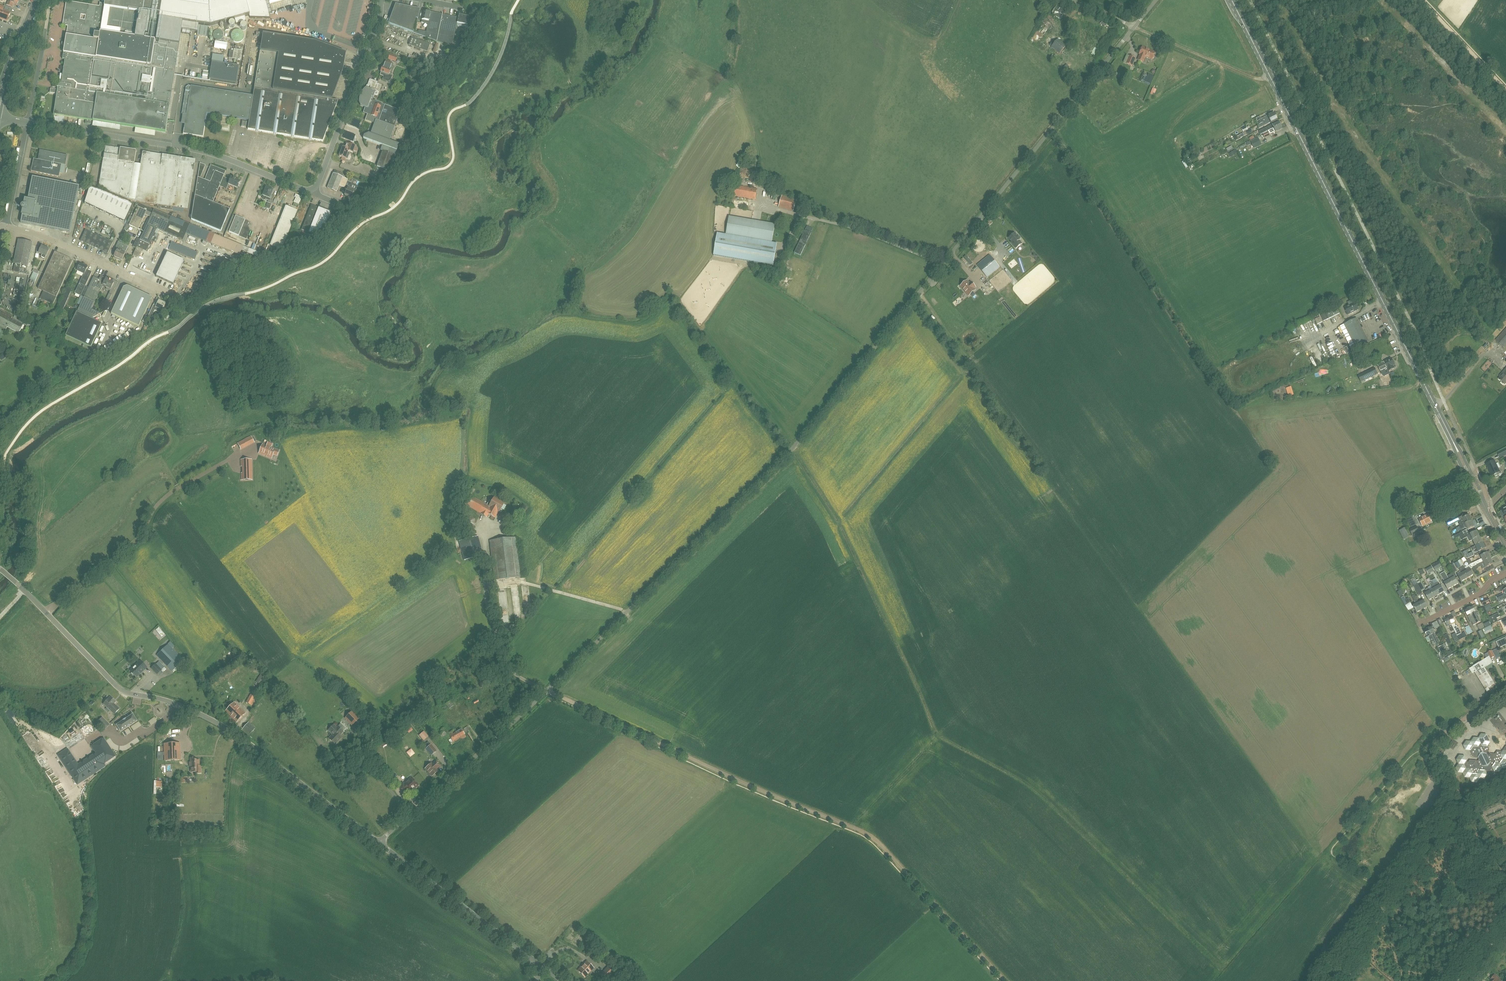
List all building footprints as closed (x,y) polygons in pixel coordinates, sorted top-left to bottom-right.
[(62,42),(62,45),(65,46),(63,53),(65,53),(65,55),(63,54),(62,59),(65,60),(64,67),(61,84),(59,84),(58,88),(54,115),(59,116),(64,116),(93,121),(121,125),(135,128),(156,131),(165,132),(176,67),(179,45),(181,31),(197,33),(199,25),(210,26),(235,20),(236,25),(246,22),(245,17),(249,16),(250,18),(270,18),(265,0),(101,0),(103,1),(105,1),(105,4),(103,3),(100,3),(99,6),(87,5),(67,1),(66,8),(64,15),(64,17),(63,25),(68,26),(67,35),(66,35),(65,42),(62,42)] [(416,19),(418,19),(420,9),(395,4),(388,24),(413,33),(416,19)] [(10,13),(3,10),(4,7),(0,5),(0,18),(7,21),(8,20),(9,20),(9,18),(10,13)] [(429,24),(431,12),(431,10),(427,9),(426,11),(424,11),(422,22),(428,23),(429,24)] [(429,24),(428,23),(425,37),(437,42),(440,28),(442,14),(431,12),(429,24)] [(440,28),(437,42),(452,48),(457,23),(468,25),(470,17),(459,15),(458,17),(442,14),(440,28)] [(223,37),(223,36),(223,35),(223,34),(223,33),(222,32),(221,31),(220,30),(219,30),(218,30),(217,30),(216,30),(215,31),(214,31),(214,32),(213,33),(213,34),(213,35),(213,36),(213,37),(214,38),(215,39),(216,40),(217,40),(218,40),(219,40),(220,40),(221,39),(222,39),(223,37)] [(243,39),(244,38),(244,36),(244,35),(243,33),(242,32),(241,31),(240,31),(240,30),(238,30),(237,30),(236,30),(235,30),(234,31),(233,32),(232,33),(231,34),(231,35),(231,36),(231,38),(231,39),(232,40),(233,41),(234,42),(235,42),(237,43),(238,43),(239,43),(240,42),(241,42),(242,41),(243,40),(243,39)] [(315,42),(263,33),(253,96),(188,85),(186,87),(182,114),(186,115),(183,134),(203,137),(207,113),(249,120),(248,129),(255,130),(257,132),(259,131),(273,133),(274,135),(277,134),(291,136),(292,137),(294,137),(308,139),(310,140),(312,140),(323,141),(338,101),(332,100),(343,70),(346,53),(315,42)] [(430,44),(411,37),(409,45),(427,52),(430,44)] [(1066,46),(1058,39),(1051,47),(1060,54),(1066,46)] [(215,41),(214,48),(226,50),(227,43),(215,41)] [(1155,52),(1142,47),(1139,54),(1140,54),(1138,60),(1143,62),(1145,56),(1152,59),(1153,58),(1154,57),(1154,56),(1154,55),(1155,52)] [(234,51),(230,51),(229,58),(240,60),(242,50),(234,49),(234,51)] [(1126,63),(1132,66),(1136,58),(1129,55),(1126,63)] [(385,63),(383,63),(381,68),(382,68),(380,72),(381,72),(380,75),(383,76),(382,79),(388,82),(390,81),(392,76),(389,75),(390,72),(391,73),(394,67),(392,66),(393,63),(386,61),(385,63)] [(239,66),(212,62),(209,79),(236,84),(239,66)] [(1147,73),(1144,83),(1151,85),(1154,75),(1147,73)] [(363,138),(383,145),(396,151),(399,144),(389,141),(395,127),(398,118),(396,117),(398,112),(397,109),(382,104),(382,103),(376,101),(375,99),(373,98),(374,95),(377,96),(382,85),(377,83),(378,82),(371,79),(370,80),(368,85),(367,85),(366,88),(364,89),(363,90),(362,92),(361,93),(360,95),(359,98),(359,100),(359,103),(359,104),(360,104),(360,105),(361,105),(361,106),(365,107),(363,113),(367,114),(365,120),(374,124),(371,134),(369,133),(364,135),(363,138)] [(1260,116),(1259,117),(1255,118),(1257,121),(1257,122),(1258,124),(1276,116),(1274,112),(1267,116),(1261,118),(1260,116)] [(1258,124),(1259,125),(1258,125),(1259,128),(1271,122),(1271,123),(1278,120),(1276,116),(1258,124)] [(1269,130),(1280,125),(1278,121),(1272,124),(1272,125),(1259,131),(1261,134),(1268,131),(1269,130)] [(1282,129),(1280,125),(1269,130),(1268,131),(1269,134),(1275,132),(1282,129)] [(350,144),(346,143),(344,147),(343,146),(339,156),(342,157),(346,159),(348,151),(353,153),(354,151),(356,152),(357,152),(357,151),(357,150),(357,149),(355,148),(356,146),(350,144)] [(388,171),(394,155),(395,155),(396,151),(383,145),(381,150),(383,151),(377,166),(388,171)] [(120,148),(105,146),(99,188),(136,202),(136,201),(139,202),(154,204),(161,205),(160,209),(172,210),(173,207),(188,209),(195,160),(181,158),(181,157),(177,156),(177,157),(142,152),(140,166),(134,165),(136,151),(136,150),(120,148)] [(61,165),(66,166),(68,155),(40,150),(38,160),(34,159),(31,172),(59,177),(61,165)] [(196,189),(195,195),(191,219),(221,231),(230,209),(213,203),(219,186),(222,188),(226,178),(223,177),(226,171),(210,165),(204,181),(198,178),(196,189)] [(334,174),(333,173),(327,189),(337,192),(343,177),(344,174),(335,171),(334,174)] [(226,178),(222,188),(227,189),(228,185),(237,188),(240,181),(235,179),(235,178),(234,178),(234,177),(234,178),(233,178),(231,178),(230,179),(227,178),(226,178)] [(38,188),(30,187),(27,205),(24,205),(23,205),(22,205),(21,206),(21,207),(21,208),(21,209),(22,209),(22,210),(23,210),(21,223),(70,232),(79,186),(78,186),(40,178),(38,188)] [(357,186),(347,182),(343,192),(346,193),(345,195),(351,198),(354,191),(355,191),(357,186)] [(757,188),(736,185),(734,196),(755,199),(757,188)] [(90,206),(97,190),(90,187),(84,203),(90,206)] [(273,190),(266,187),(263,195),(266,197),(265,199),(268,200),(268,202),(271,203),(274,196),(271,195),(273,190)] [(97,190),(90,206),(95,208),(102,192),(97,190)] [(100,210),(107,194),(102,192),(95,208),(100,210)] [(104,213),(112,196),(107,194),(100,210),(104,213)] [(797,199),(782,195),(778,207),(793,211),(797,199)] [(118,198),(112,196),(104,213),(109,215),(118,198)] [(114,217),(123,200),(118,198),(109,215),(114,217)] [(119,220),(128,202),(123,200),(114,217),(119,220)] [(119,220),(125,222),(133,204),(128,202),(119,220)] [(138,229),(145,215),(151,217),(153,213),(154,210),(153,210),(139,204),(136,203),(134,206),(137,208),(133,217),(130,216),(124,229),(127,230),(129,226),(129,225),(138,229)] [(283,250),(298,209),(285,205),(271,246),(283,250)] [(308,233),(318,208),(312,205),(301,230),(308,233)] [(318,208),(308,233),(316,236),(327,225),(332,213),(318,208)] [(153,213),(151,217),(141,239),(140,240),(136,248),(133,255),(138,257),(139,257),(141,251),(142,252),(143,251),(143,250),(146,251),(149,244),(150,244),(151,245),(152,245),(154,242),(151,240),(157,229),(177,238),(184,222),(183,221),(171,217),(154,210),(153,213)] [(236,216),(233,215),(226,231),(229,232),(242,237),(242,238),(246,239),(250,231),(250,230),(250,229),(249,227),(248,226),(248,227),(247,227),(249,222),(236,216)] [(812,232),(806,229),(794,253),(800,255),(812,232)] [(106,254),(107,253),(107,254),(113,242),(86,230),(80,241),(103,251),(102,253),(106,254)] [(717,233),(714,255),(774,265),(778,243),(717,233)] [(1015,233),(1008,238),(1011,242),(1016,249),(1022,244),(1020,240),(1020,239),(1021,238),(1019,236),(1018,237),(1015,233)] [(14,263),(15,264),(13,271),(19,273),(21,265),(27,266),(32,243),(18,240),(17,248),(16,247),(14,255),(15,256),(14,263)] [(120,260),(121,260),(122,260),(128,246),(118,242),(113,252),(115,253),(114,256),(118,258),(117,259),(120,260)] [(198,253),(172,242),(169,249),(195,260),(198,253)] [(37,246),(36,251),(39,253),(43,255),(41,259),(44,260),(50,249),(42,246),(41,248),(37,246)] [(40,298),(53,304),(73,260),(55,252),(38,289),(43,291),(40,298)] [(167,252),(157,277),(175,284),(185,259),(167,252)] [(971,265),(973,262),(966,255),(962,259),(966,264),(968,262),(971,265)] [(978,265),(987,277),(1000,267),(990,255),(978,265)] [(81,296),(84,297),(89,288),(85,286),(92,272),(87,270),(87,267),(80,264),(79,265),(77,264),(74,269),(84,274),(75,293),(81,296)] [(84,297),(77,313),(66,336),(91,348),(102,324),(92,319),(101,313),(96,311),(96,309),(95,306),(94,305),(103,285),(102,285),(106,278),(101,276),(99,279),(94,277),(89,288),(84,297)] [(106,288),(106,290),(110,291),(109,293),(112,295),(118,282),(107,277),(106,278),(102,285),(103,285),(106,287),(106,288)] [(970,295),(977,290),(975,288),(977,287),(972,281),(971,283),(968,280),(962,286),(970,295)] [(152,297),(127,286),(123,288),(111,314),(139,327),(152,297)] [(59,307),(64,309),(72,289),(67,287),(59,307)] [(1348,314),(1359,309),(1355,302),(1355,303),(1353,299),(1347,302),(1349,305),(1345,307),(1348,314)] [(156,306),(153,305),(150,312),(149,315),(152,317),(155,310),(161,313),(166,304),(162,302),(159,301),(156,306)] [(6,328),(7,326),(19,333),(23,325),(11,318),(12,317),(0,310),(0,325),(6,328)] [(1359,346),(1368,341),(1357,318),(1344,324),(1356,349),(1360,347),(1359,346)] [(1496,340),(1504,347),(1505,344),(1505,329),(1496,340)] [(1362,368),(1373,362),(1371,358),(1363,362),(1363,363),(1360,364),(1362,368)] [(1392,358),(1386,361),(1377,365),(1382,374),(1384,373),(1385,374),(1387,373),(1387,372),(1389,370),(1389,371),(1395,368),(1393,365),(1395,365),(1395,364),(1395,363),(1395,361),(1394,361),(1393,361),(1392,358)] [(1375,367),(1358,376),(1361,382),(1378,374),(1375,367)] [(241,449),(247,446),(244,440),(238,443),(241,449)] [(266,445),(262,444),(259,453),(264,455),(267,456),(272,457),(273,453),(277,454),(278,449),(270,446),(269,446),(269,447),(266,446),(266,445)] [(1498,473),(1500,472),(1494,460),(1486,464),(1492,476),(1494,475),(1494,477),(1495,477),(1496,478),(1497,478),(1498,477),(1499,476),(1499,475),(1498,475),(1498,473)] [(251,480),(251,461),(240,461),(240,467),(243,467),(243,474),(240,474),(240,480),(251,480)] [(486,505),(469,495),(464,503),(481,513),(480,513),(487,517),(488,514),(495,517),(498,512),(499,512),(504,503),(494,497),(491,502),(489,501),(486,505)] [(1428,514),(1419,519),(1423,526),(1431,521),(1428,514)] [(1449,521),(1446,523),(1448,526),(1448,525),(1450,524),(1462,518),(1464,521),(1460,523),(1458,524),(1460,527),(1465,524),(1472,521),(1469,515),(1464,517),(1463,514),(1461,515),(1449,521)] [(1411,515),(1407,517),(1411,526),(1415,524),(1411,515)] [(1460,527),(1459,527),(1460,530),(1464,528),(1463,528),(1467,527),(1468,530),(1475,526),(1472,521),(1465,524),(1460,527)] [(1412,536),(1420,532),(1417,526),(1409,529),(1412,536)] [(1403,539),(1410,537),(1407,528),(1401,530),(1403,539)] [(1458,534),(1454,536),(1455,539),(1460,536),(1465,534),(1464,531),(1458,534)] [(1469,532),(1465,534),(1460,536),(1461,540),(1467,537),(1469,542),(1473,540),(1480,536),(1477,531),(1470,534),(1469,532)] [(483,555),(478,536),(459,541),(464,560),(483,555)] [(1480,536),(1473,540),(1476,545),(1483,542),(1480,536)] [(520,577),(515,537),(489,540),(494,580),(520,577)] [(1476,545),(1476,546),(1472,547),(1473,550),(1477,548),(1479,551),(1485,548),(1485,547),(1487,547),(1485,544),(1484,544),(1483,542),(1476,545)] [(1488,552),(1481,556),(1482,558),(1473,563),(1469,558),(1466,560),(1470,565),(1472,567),(1477,565),(1480,563),(1484,561),(1490,558),(1488,552)] [(1490,558),(1484,561),(1480,563),(1477,565),(1478,568),(1481,566),(1483,569),(1484,568),(1486,571),(1490,569),(1489,566),(1493,564),(1490,558)] [(1463,570),(1464,572),(1468,578),(1474,574),(1470,569),(1472,567),(1470,565),(1465,567),(1461,561),(1459,562),(1461,566),(1462,567),(1463,570)] [(1462,581),(1468,578),(1464,572),(1463,570),(1462,567),(1461,566),(1459,568),(1461,571),(1460,571),(1462,573),(1458,575),(1462,581)] [(1453,586),(1449,580),(1445,572),(1441,574),(1445,582),(1444,583),(1448,589),(1453,586)] [(1455,577),(1449,580),(1453,586),(1458,583),(1455,577)] [(1430,591),(1434,597),(1435,597),(1435,598),(1436,598),(1438,597),(1438,596),(1437,595),(1439,594),(1433,584),(1431,581),(1429,582),(1431,586),(1433,589),(1430,591)] [(1438,582),(1433,584),(1439,594),(1444,591),(1441,585),(1440,585),(1438,582)] [(1422,591),(1418,584),(1414,586),(1419,595),(1422,593),(1422,591)] [(1429,600),(1434,597),(1430,591),(1429,588),(1426,589),(1427,592),(1425,594),(1429,600)] [(1498,599),(1505,595),(1505,589),(1503,591),(1504,593),(1496,597),(1498,599)] [(1417,612),(1422,610),(1419,603),(1415,595),(1412,596),(1416,604),(1413,606),(1417,612)] [(1408,598),(1406,599),(1404,596),(1401,598),(1405,605),(1411,603),(1408,598)] [(1419,603),(1422,610),(1427,607),(1424,600),(1419,603)] [(1475,620),(1476,624),(1481,622),(1478,616),(1479,615),(1478,612),(1476,613),(1473,606),(1469,608),(1475,620)] [(1476,624),(1475,620),(1469,608),(1464,610),(1468,617),(1469,616),(1474,625),(1476,624)] [(1498,621),(1495,615),(1489,617),(1492,624),(1498,621)] [(1456,622),(1452,616),(1448,618),(1454,630),(1457,636),(1462,633),(1459,627),(1458,628),(1457,625),(1456,626),(1454,623),(1456,622)] [(1454,630),(1448,618),(1444,620),(1447,627),(1449,626),(1451,632),(1454,630)] [(1432,626),(1428,628),(1434,640),(1437,639),(1434,633),(1435,633),(1432,626)] [(159,627),(156,630),(162,637),(165,634),(159,627)] [(1434,640),(1428,628),(1424,630),(1427,637),(1428,636),(1432,644),(1435,643),(1434,640)] [(184,660),(168,644),(157,655),(172,671),(184,660)] [(1446,652),(1445,650),(1446,649),(1444,644),(1438,647),(1440,652),(1442,656),(1444,654),(1444,653),(1446,652)] [(1489,656),(1491,658),(1495,656),(1495,655),(1494,654),(1493,652),(1492,651),(1492,650),(1487,653),(1488,653),(1485,654),(1486,658),(1489,656)] [(1489,656),(1486,658),(1469,669),(1472,674),(1474,672),(1487,692),(1490,690),(1488,688),(1495,683),(1485,668),(1493,663),(1491,658),(1489,656)] [(130,671),(137,677),(147,667),(140,660),(130,671)] [(1466,669),(1464,666),(1467,665),(1464,660),(1454,665),(1458,673),(1466,669)] [(152,668),(157,674),(161,670),(164,667),(159,661),(156,664),(152,668)] [(265,679),(260,675),(256,681),(261,685),(265,679)] [(116,702),(110,697),(103,704),(107,707),(105,709),(109,712),(110,710),(114,714),(119,709),(114,704),(116,702)] [(449,709),(454,706),(450,701),(445,704),(449,709)] [(234,703),(226,711),(237,722),(245,713),(234,703)] [(352,725),(355,721),(359,718),(352,711),(345,718),(352,725)] [(116,725),(121,731),(137,721),(132,714),(116,725)] [(242,730),(249,735),(255,728),(248,722),(242,730)] [(341,737),(339,735),(343,731),(337,726),(336,727),(333,725),(328,730),(333,734),(329,738),(335,744),(341,737)] [(449,734),(448,733),(445,727),(440,730),(441,732),(439,733),(442,737),(449,734)] [(466,737),(464,734),(462,729),(456,732),(460,740),(466,737)] [(424,741),(429,736),(424,731),(419,735),(424,741)] [(449,740),(451,744),(451,745),(455,743),(460,740),(456,732),(450,735),(451,739),(449,740)] [(1464,745),(1466,750),(1471,750),(1473,751),(1472,753),(1474,757),(1479,758),(1480,760),(1478,761),(1470,761),(1469,763),(1466,761),(1467,761),(1465,756),(1460,755),(1457,760),(1459,764),(1456,768),(1458,773),(1463,773),(1465,777),(1470,778),(1472,782),(1477,782),(1480,778),(1484,779),(1487,775),(1485,771),(1490,771),(1493,767),(1495,771),(1499,772),(1502,768),(1505,768),(1505,747),(1502,753),(1500,751),(1498,752),(1496,754),(1491,754),(1490,755),(1487,753),(1489,750),(1488,746),(1490,742),(1489,739),(1487,735),(1482,734),(1479,738),(1474,738),(1471,742),(1467,741),(1464,745)] [(104,739),(92,747),(96,754),(78,765),(68,750),(60,756),(78,783),(104,766),(103,765),(111,760),(116,757),(104,739)] [(385,740),(380,744),(384,748),(389,744),(385,740)] [(426,749),(431,755),(436,751),(431,745),(428,742),(423,746),(426,749)] [(183,755),(183,745),(178,745),(168,745),(167,761),(182,762),(183,755)] [(1441,745),(1440,747),(1436,749),(1438,754),(1442,752),(1444,752),(1446,750),(1444,746),(1441,745)] [(406,752),(410,757),(415,754),(412,748),(406,752)] [(199,760),(195,760),(195,758),(190,758),(191,772),(196,772),(196,773),(201,773),(200,766),(199,766),(199,760)] [(431,763),(425,768),(429,772),(429,773),(431,775),(432,776),(438,771),(436,769),(440,765),(436,760),(432,764),(431,763)] [(388,768),(383,771),(388,777),(392,773),(388,768)] [(418,785),(412,778),(409,781),(408,781),(403,785),(402,784),(401,784),(399,786),(404,792),(407,790),(408,791),(409,791),(414,787),(415,787),(418,785)] [(585,977),(594,968),(587,961),(578,971),(585,977)] [(606,980),(613,973),(607,967),(600,974),(606,980)]
